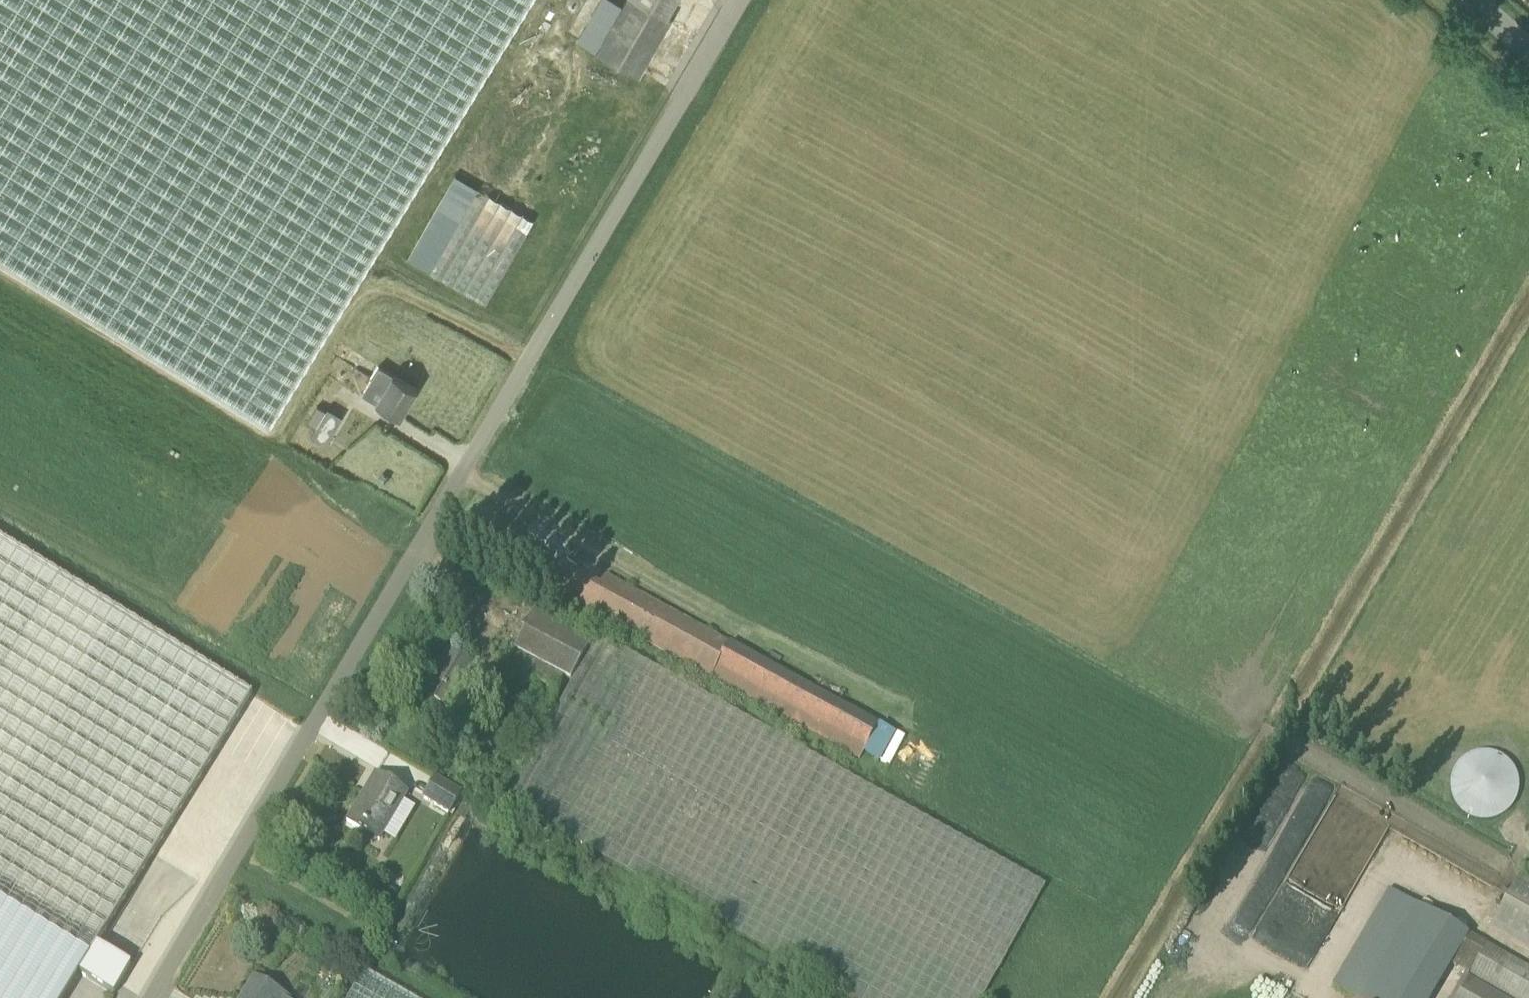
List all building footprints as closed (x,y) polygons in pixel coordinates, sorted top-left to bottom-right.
[(288,439),(544,0),(0,0),(0,270),(288,439)] [(623,4),(617,0),(601,0),(578,39),(634,71),(639,74),(671,18),(667,16),(677,0),(625,0),(623,4)] [(456,175),(407,258),(486,304),(535,221),(456,175)] [(362,393),(400,416),(417,388),(393,374),(379,365),(362,393)] [(326,408),(313,434),(327,440),(340,415),(326,408)] [(80,972),(115,994),(132,965),(98,944),(252,695),(0,538),(0,997),(64,997),(80,972)] [(548,589),(655,647),(711,678),(860,761),(880,725),(730,642),(606,575),(600,586),(562,565),(548,589)] [(532,699),(523,714),(547,728),(505,803),(855,997),(983,997),(1044,885),(598,635),(592,646),(541,618),(535,614),(498,680),(505,684),(532,699)] [(483,671),(450,651),(424,694),(449,708),(463,684),(472,689),(483,671)] [(1444,802),(1500,825),(1523,770),(1468,746),(1444,802)] [(363,795),(347,822),(379,841),(408,793),(393,784),(380,776),(368,798),(363,795)] [(425,799),(449,813),(461,792),(437,778),(425,799)] [(1519,876),(1489,927),(1528,950),(1528,882),(1519,876)] [(1449,965),(1467,934),(1418,906),(1365,997),(1430,997),(1449,965)] [(1449,965),(1469,976),(1456,997),(1528,997),(1528,969),(1467,934),(1449,965)] [(364,970),(348,997),(413,997),(364,970)] [(254,978),(243,997),(287,997),(254,978)]
